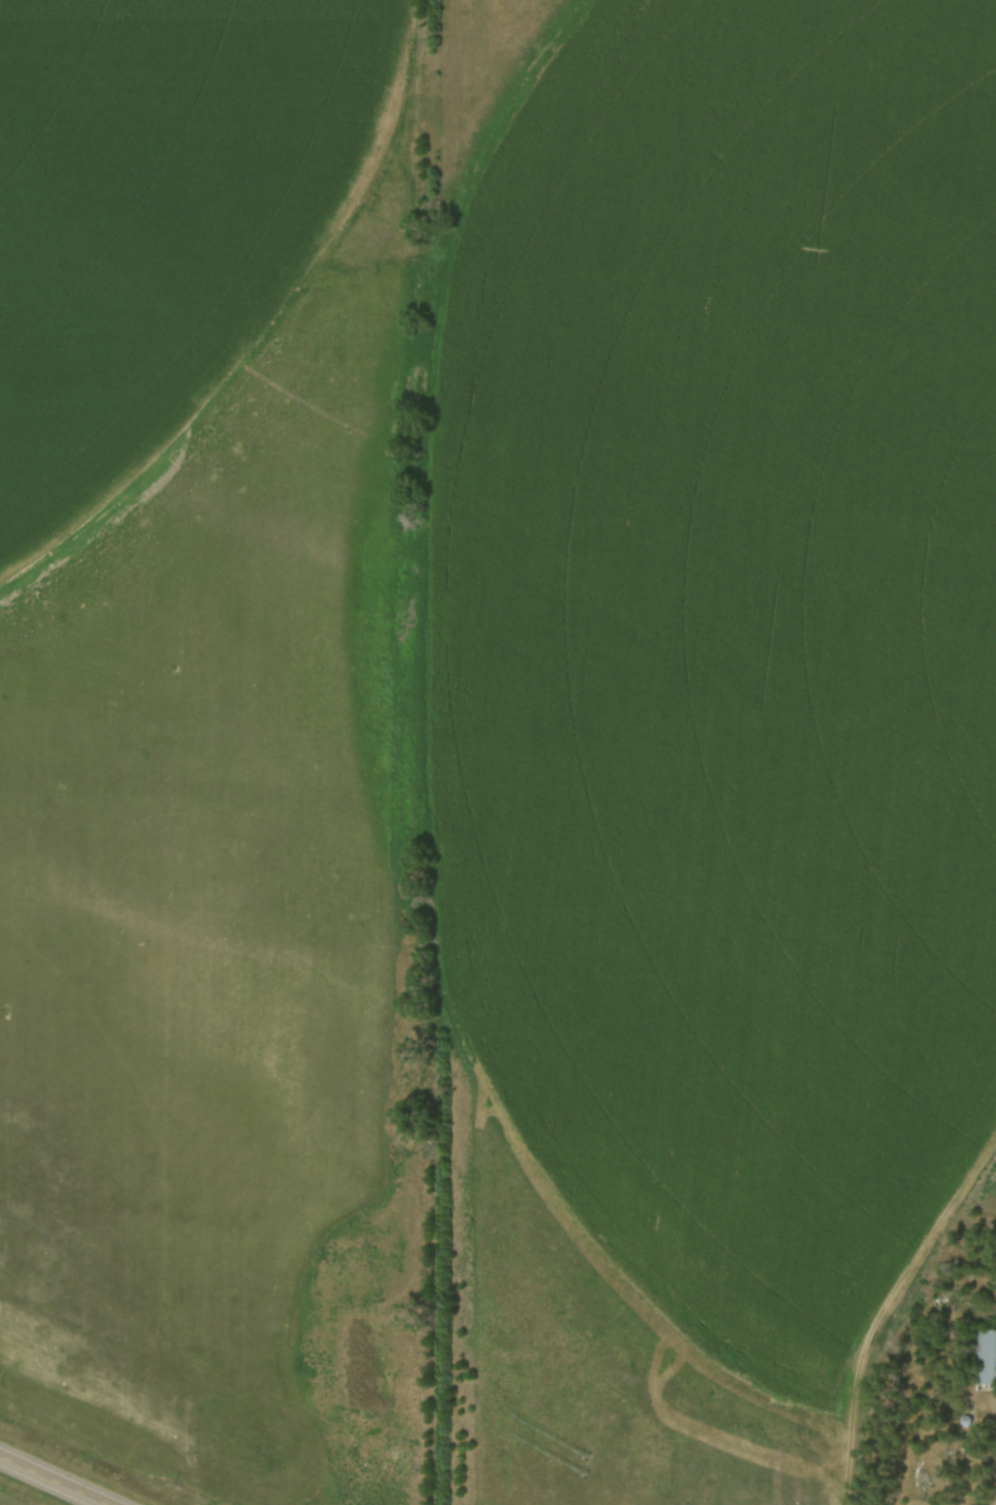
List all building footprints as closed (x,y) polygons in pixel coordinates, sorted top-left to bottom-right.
[(965,1380),(971,1329),(995,1331),(989,1383),(965,1380)]
